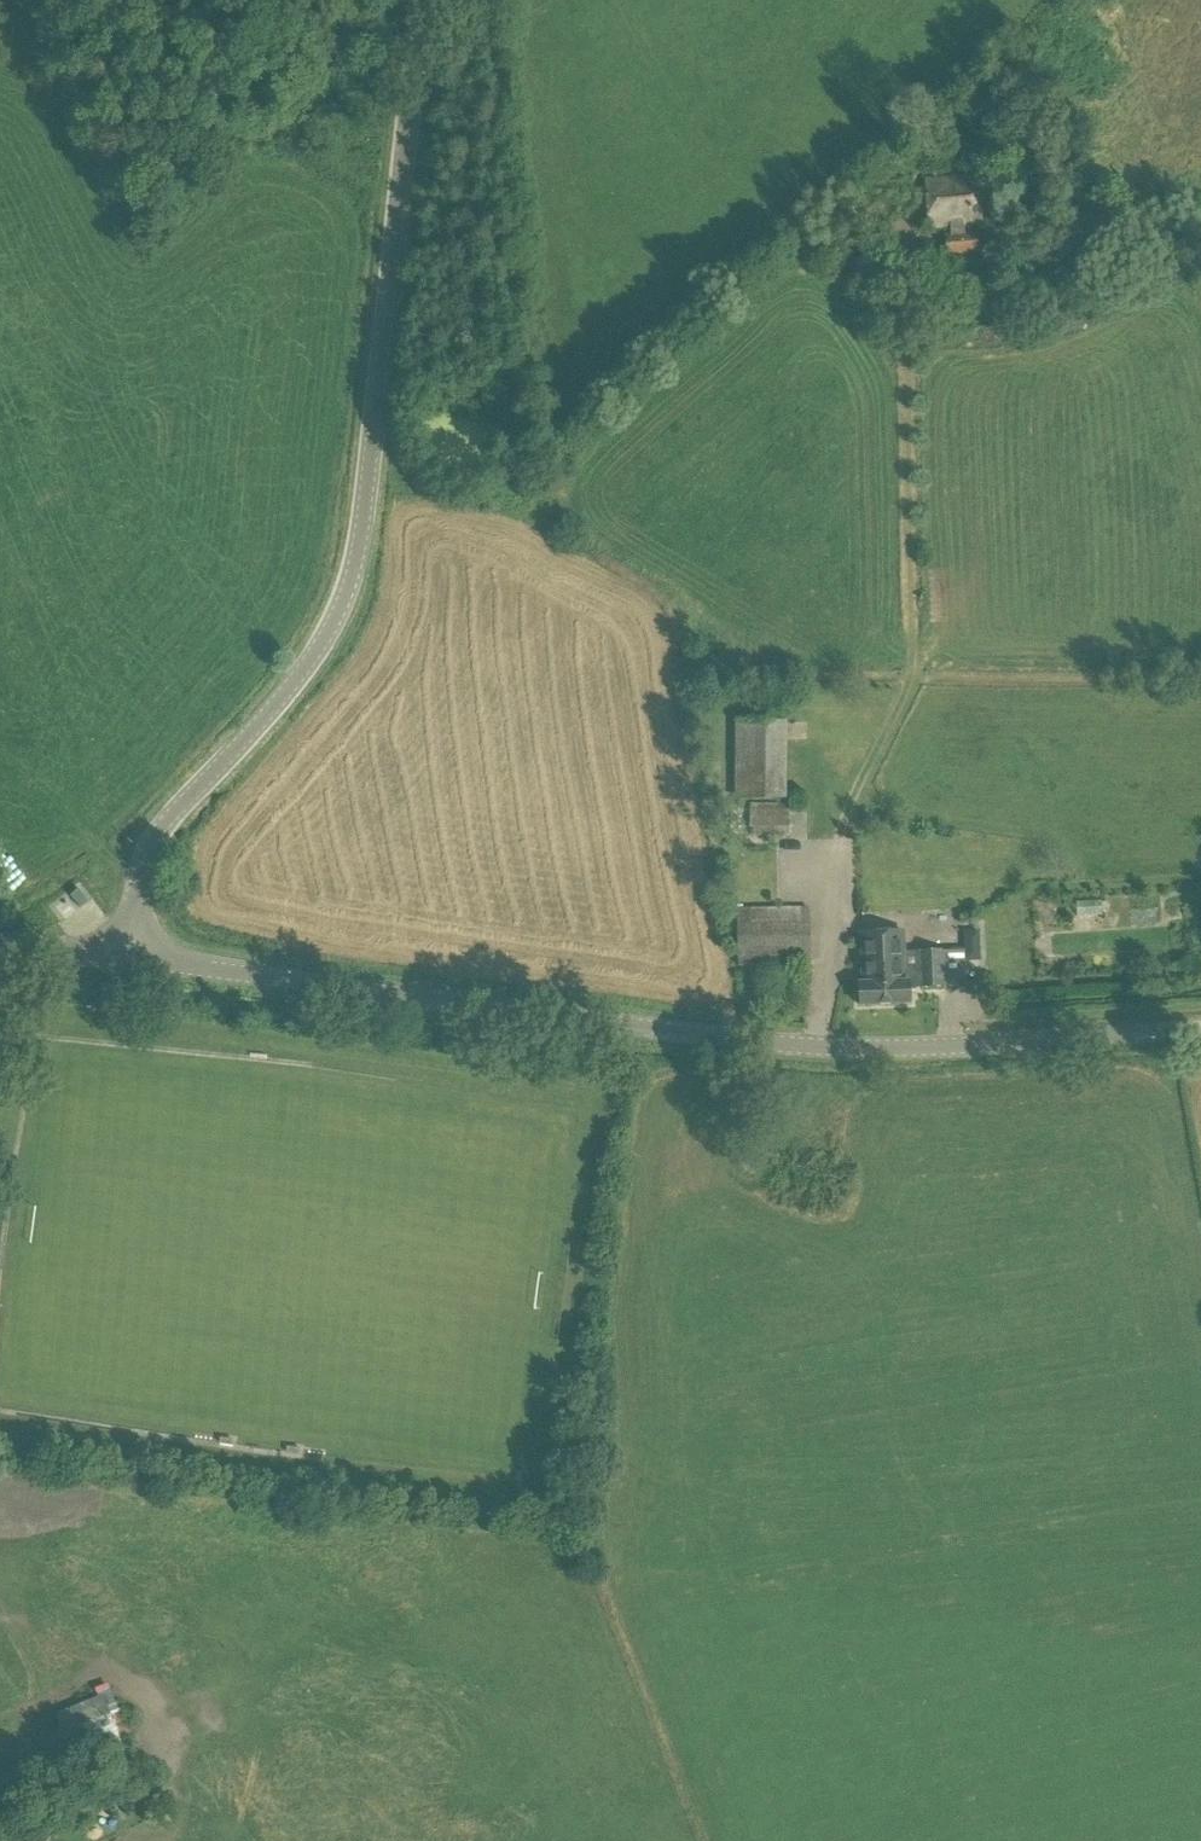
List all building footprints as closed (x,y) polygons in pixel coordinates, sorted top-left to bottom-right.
[(924,179),(928,229),(951,228),(952,236),(947,237),(948,255),(978,253),(976,234),(964,235),(963,226),(982,225),(979,175),(924,179)] [(728,836),(790,837),(790,804),(729,804),(728,836)] [(80,908),(89,902),(79,889),(70,896),(80,908)] [(737,909),(738,966),(811,965),(809,907),(737,909)] [(1110,908),(1084,909),(1084,921),(1111,920),(1110,908)] [(978,942),(978,930),(964,931),(964,943),(978,942)] [(862,933),(864,972),(946,969),(945,950),(904,952),(904,932),(862,933)] [(978,965),(995,965),(996,936),(979,935),(978,965)] [(946,969),(864,972),(864,983),(859,984),(860,1006),(911,1004),(910,988),(946,986),(946,969)] [(111,1714),(120,1710),(108,1680),(94,1686),(97,1694),(55,1711),(64,1734),(66,1733),(111,1714)] [(123,1742),(111,1714),(66,1733),(78,1761),(123,1742)]
